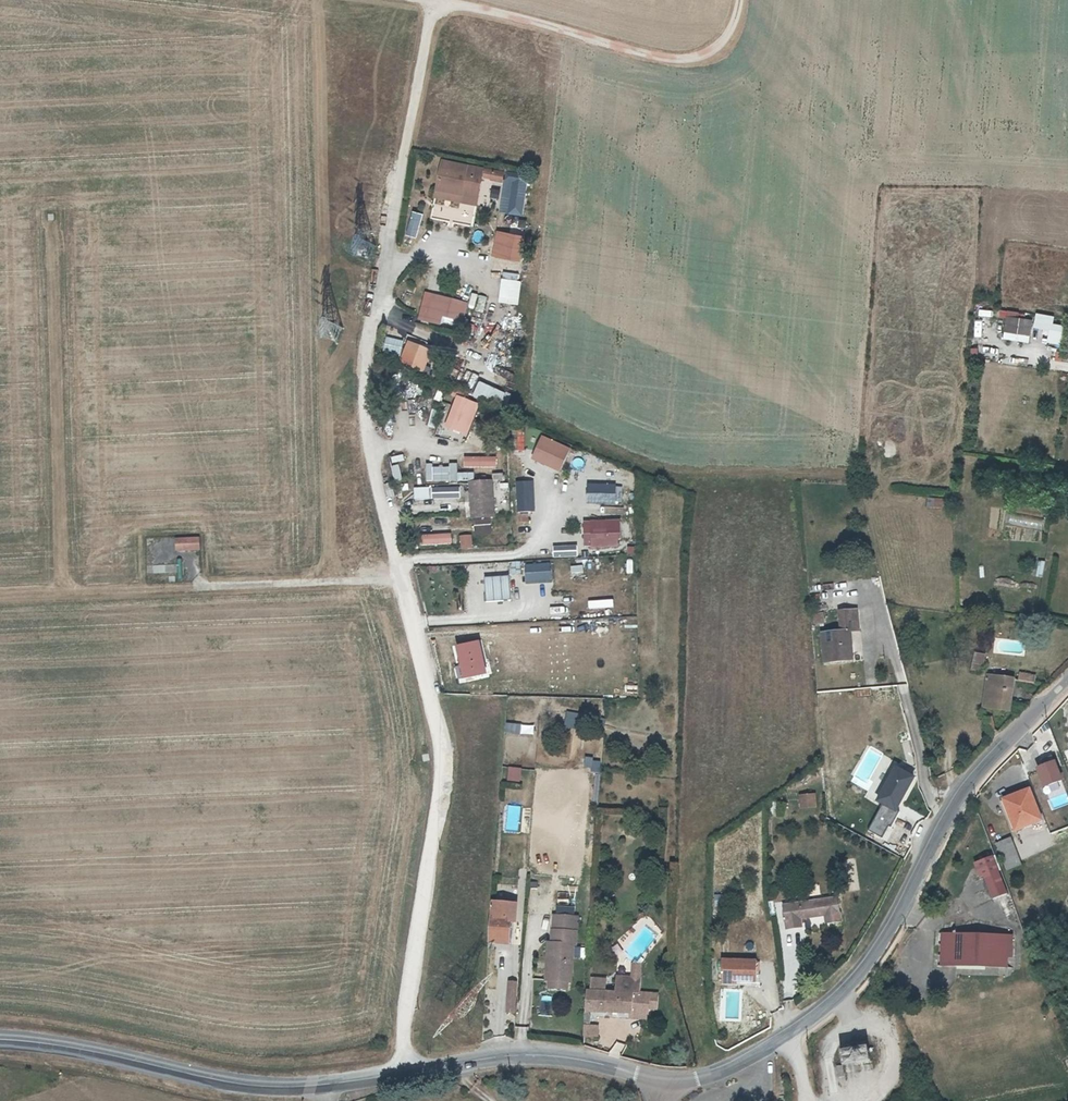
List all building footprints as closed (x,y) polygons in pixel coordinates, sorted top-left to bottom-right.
[(395,141),(397,126),(391,125),(389,140),(395,141)] [(357,148),(356,156),(372,158),(373,151),(357,148)] [(484,167),(441,159),(434,198),(477,206),(482,177),(484,167)] [(505,171),(484,167),(482,177),(503,181),(505,171)] [(530,173),(507,170),(501,213),(524,216),(530,173)] [(422,214),(412,211),(405,235),(415,238),(422,214)] [(523,237),(498,232),(493,256),(518,261),(523,237)] [(504,262),(502,269),(517,272),(518,265),(504,262)] [(520,282),(502,280),(499,302),(517,304),(520,282)] [(467,303),(427,292),(419,319),(439,324),(441,316),(462,322),(467,303)] [(466,309),(482,313),(486,296),(470,293),(466,309)] [(1034,328),(1050,330),(1048,342),(1061,344),(1064,326),(1052,325),(1053,317),(1036,315),(1034,328)] [(1028,342),(1031,320),(1006,317),(1003,339),(1028,342)] [(402,343),(386,338),(382,354),(398,359),(402,343)] [(433,350),(408,340),(399,362),(424,372),(433,350)] [(499,408),(505,394),(479,382),(473,396),(499,408)] [(452,420),(466,426),(469,428),(480,405),(455,393),(452,400),(457,402),(449,419),(452,420)] [(433,428),(436,410),(429,408),(426,427),(433,428)] [(463,433),(466,426),(452,420),(449,427),(463,433)] [(525,428),(513,429),(513,452),(525,452),(525,428)] [(569,449),(541,436),(533,454),(561,467),(569,449)] [(495,458),(464,458),(464,466),(495,466),(495,458)] [(391,465),(393,481),(401,480),(398,464),(391,465)] [(432,464),(427,464),(427,481),(456,480),(456,464),(450,464),(450,468),(432,468),(432,464)] [(491,480),(471,481),(473,518),(494,517),(491,480)] [(397,494),(408,491),(405,482),(394,485),(397,494)] [(533,482),(517,482),(518,510),(534,510),(533,482)] [(615,488),(609,487),(609,486),(589,485),(588,503),(615,504),(615,488)] [(459,487),(432,488),(433,499),(459,498),(459,487)] [(430,488),(414,488),(415,499),(430,498),(430,488)] [(940,508),(940,497),(926,497),(925,508),(940,508)] [(990,507),(988,528),(999,529),(1002,509),(990,507)] [(1007,512),(1005,521),(1040,529),(1042,520),(1007,512)] [(618,546),(617,538),(620,538),(620,522),(592,523),(593,539),(585,540),(585,546),(593,546),(618,546)] [(593,539),(592,523),(584,523),(585,540),(593,539)] [(450,534),(422,535),(422,544),(451,543),(450,534)] [(471,536),(461,536),(461,546),(472,546),(471,536)] [(201,539),(177,540),(178,552),(201,550),(201,539)] [(576,546),(554,547),(554,557),(576,556),(576,546)] [(1037,560),(1034,576),(1041,577),(1044,562),(1037,560)] [(152,565),(152,572),(174,571),(174,564),(152,565)] [(550,565),(526,566),(527,582),(551,581),(550,565)] [(509,577),(485,578),(486,601),(510,600),(509,577)] [(823,613),(812,612),(811,623),(822,624),(823,613)] [(825,636),(828,666),(853,664),(851,633),(858,633),(856,614),(839,615),(841,635),(825,636)] [(993,653),(1024,655),(1024,640),(994,638),(993,653)] [(478,643),(454,648),(463,681),(487,676),(478,643)] [(975,661),(982,663),(986,663),(988,653),(978,651),(975,661)] [(982,663),(975,661),(973,669),(980,670),(982,663)] [(1020,672),(1019,678),(1035,680),(1036,674),(1030,674),(1030,673),(1020,672)] [(990,676),(986,708),(1009,712),(1014,680),(990,676)] [(572,724),(573,712),(565,712),(564,723),(572,724)] [(987,720),(990,738),(997,732),(994,719),(987,720)] [(589,769),(600,768),(600,760),(589,761),(589,769)] [(911,777),(891,765),(871,800),(891,812),(911,777)] [(506,780),(519,781),(520,768),(507,767),(506,780)] [(1032,790),(1009,799),(1020,827),(1043,819),(1032,790)] [(813,792),(796,795),(798,809),(816,806),(813,792)] [(770,800),(769,813),(781,815),(783,801),(770,800)] [(1013,837),(1000,842),(1009,867),(1022,862),(1013,837)] [(984,853),(969,859),(976,879),(991,873),(984,853)] [(854,858),(843,860),(849,891),(860,889),(854,858)] [(971,898),(973,905),(985,900),(983,894),(971,898)] [(840,921),(836,897),(782,906),(785,930),(799,927),(798,920),(823,916),(824,923),(840,921)] [(490,938),(495,939),(510,939),(511,922),(516,922),(517,903),(492,901),(490,938)] [(544,980),(548,980),(566,982),(569,982),(572,945),(575,946),(578,917),(553,916),(550,943),(547,943),(546,963),(549,964),(548,970),(545,969),(544,980)] [(757,922),(742,924),(742,931),(757,930),(757,922)] [(977,962),(977,965),(995,966),(997,937),(937,933),(934,963),(949,963),(949,961),(977,962)] [(587,1011),(587,1012),(590,1012),(629,1014),(629,1019),(647,1019),(648,1010),(658,1010),(659,994),(641,993),(642,964),(645,961),(642,958),(637,961),(634,959),(632,964),(631,977),(618,976),(617,991),(605,991),(591,990),(588,990),(587,1011)] [(728,960),(727,981),(763,983),(765,981),(765,961),(728,960)] [(591,990),(605,991),(606,979),(591,978),(591,990)] [(566,982),(548,980),(547,990),(569,991),(566,982)] [(508,998),(517,998),(518,983),(509,982),(508,998)] [(549,1015),(552,997),(540,995),(538,1014),(549,1015)] [(516,1014),(517,998),(508,998),(507,1014),(516,1014)] [(590,1025),(584,1025),(584,1036),(596,1036),(596,1025),(590,1025)] [(868,1048),(855,1050),(857,1065),(871,1063),(868,1048)] [(855,1050),(840,1052),(842,1067),(857,1065),(855,1050)] [(842,1067),(835,1068),(837,1079),(844,1078),(842,1067)]
